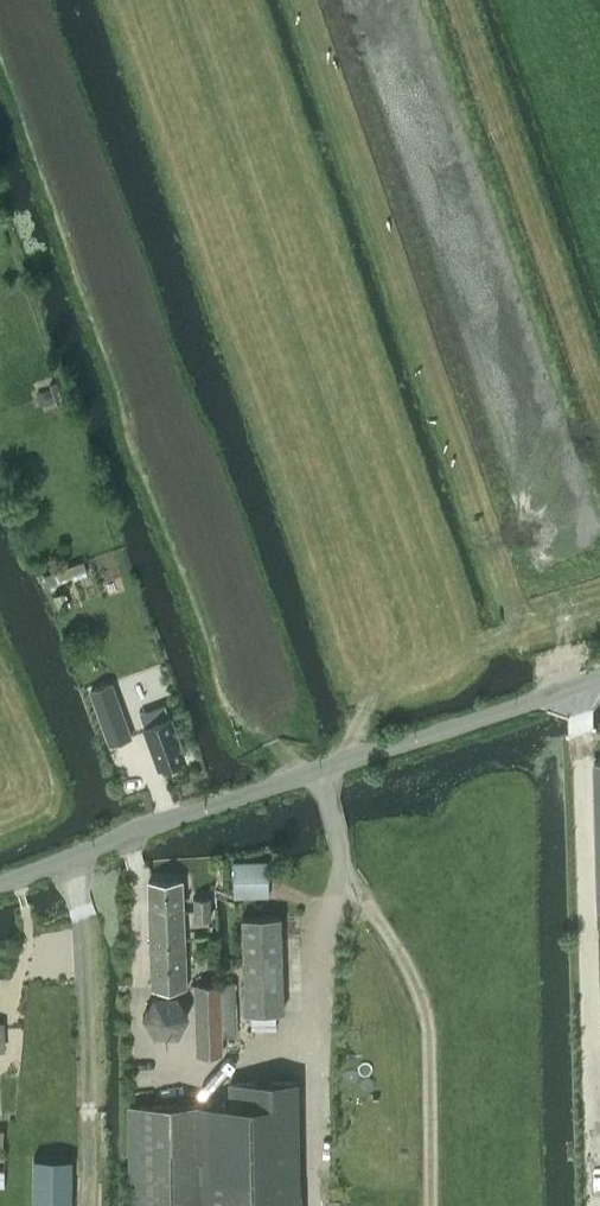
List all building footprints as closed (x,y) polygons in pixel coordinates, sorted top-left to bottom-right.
[(113,684),(87,694),(109,751),(135,742),(113,684)] [(170,716),(164,719),(161,710),(146,716),(149,724),(145,726),(160,767),(185,757),(170,716)] [(233,896),(268,896),(268,861),(233,862),(233,896)] [(183,879),(148,880),(152,985),(186,984),(183,879)] [(212,917),(211,896),(194,897),(195,918),(212,917)] [(242,917),(244,1011),(282,1010),(280,916),(242,917)] [(198,1054),(222,1053),(221,1036),(236,1036),(235,981),(195,982),(198,1054)] [(152,993),(141,1014),(154,1035),(177,1034),(189,1012),(174,994),(152,993)] [(255,1013),(250,1014),(250,1028),(255,1028),(276,1028),(276,1013),(255,1013)] [(129,1104),(131,1205),(301,1205),(298,1079),(229,1080),(229,1102),(210,1102),(129,1104)] [(32,1205),(70,1205),(71,1158),(33,1158),(32,1205)]
